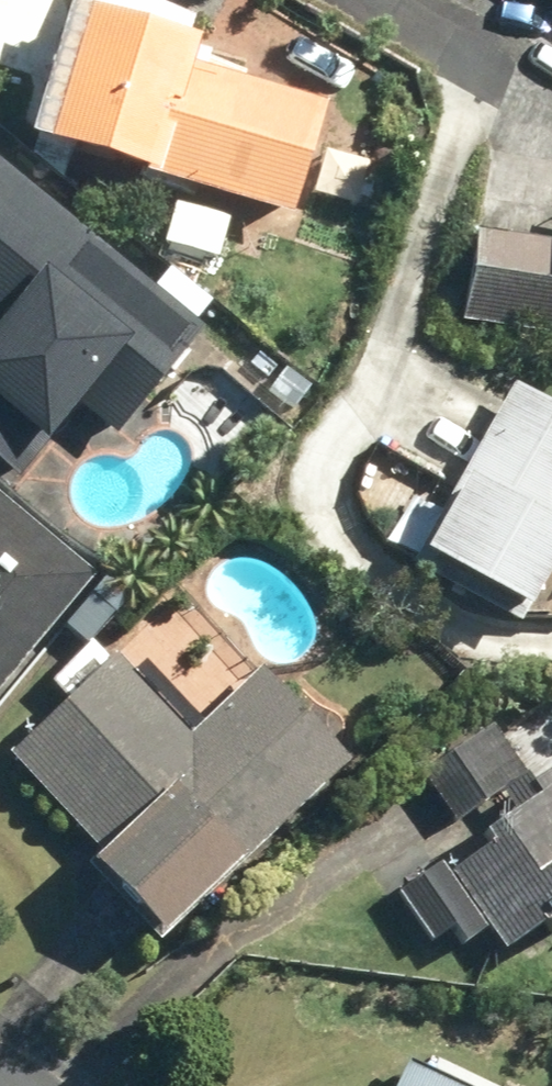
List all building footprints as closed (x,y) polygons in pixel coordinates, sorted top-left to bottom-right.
[(551,24),(551,0),(517,0),(551,24)] [(45,21),(5,153),(276,233),(310,117),(172,77),(177,60),(45,21)] [(0,185),(0,493),(2,495),(65,418),(101,447),(190,339),(0,185)] [(551,345),(551,215),(545,251),(467,237),(450,326),(551,345)] [(396,572),(527,644),(540,620),(551,627),(551,424),(497,393),(396,572)] [(0,512),(0,698),(92,587),(0,512)] [(133,956),(336,773),(247,676),(177,739),(105,662),(0,757),(0,760),(89,857),(63,880),(133,956)] [(527,791),(487,731),(407,783),(456,858),(382,906),(414,955),(433,943),(444,959),(471,942),(485,965),(520,942),(527,953),(551,937),(551,774),(527,791)] [(389,1085),(498,1085),(437,1056),(426,1080),(399,1066),(389,1085)]
